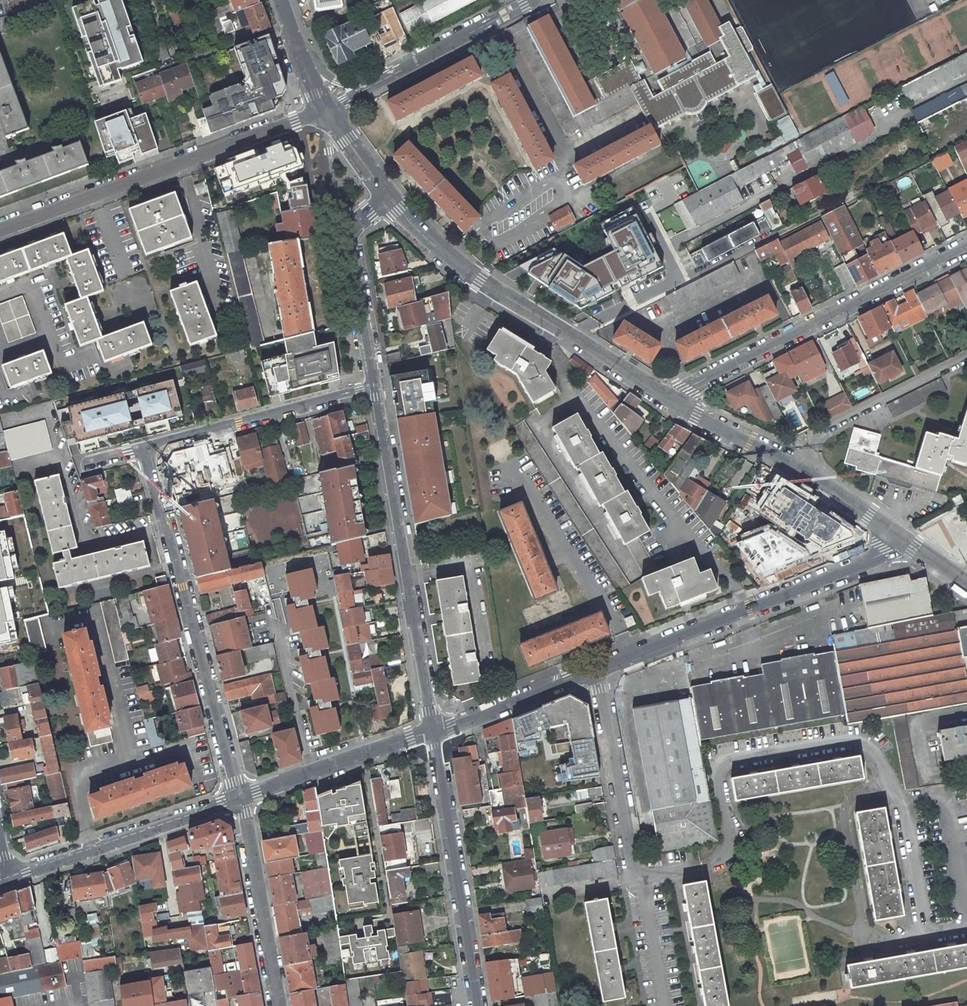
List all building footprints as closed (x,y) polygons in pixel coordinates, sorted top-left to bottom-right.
[(72,9),(77,24),(82,23),(86,35),(92,55),(90,55),(98,80),(119,73),(118,70),(121,69),(121,70),(139,64),(136,55),(140,54),(135,38),(130,40),(121,12),(125,11),(121,0),(117,0),(97,0),(99,5),(96,6),(93,1),(72,9)] [(236,13),(231,0),(227,0),(229,4),(232,14),(236,13)] [(259,4),(258,0),(231,0),(236,13),(237,12),(259,4)] [(318,11),(318,12),(342,8),(341,0),(316,0),(318,11)] [(423,3),(400,15),(410,34),(474,0),(426,0),(423,2),(423,3)] [(655,75),(686,59),(654,0),(615,0),(655,75)] [(708,47),(721,40),(731,59),(716,67),(709,54),(658,81),(666,94),(659,98),(657,94),(653,96),(644,80),(641,82),(630,88),(637,101),(650,126),(652,130),(684,113),(692,114),(695,113),(699,111),(701,109),(704,106),(706,101),(755,76),(743,53),(753,48),(742,27),(732,33),(728,24),(721,28),(706,0),(683,0),(708,47)] [(259,4),(237,12),(242,27),(250,24),(254,33),(270,27),(261,3),(259,4)] [(229,4),(212,10),(216,20),(229,15),(232,14),(229,4)] [(180,23),(185,21),(180,7),(168,11),(173,25),(180,23)] [(130,40),(135,38),(125,11),(121,12),(130,40)] [(216,20),(213,21),(216,31),(223,28),(225,34),(235,30),(229,15),(216,20)] [(530,16),(522,20),(573,118),(630,88),(641,82),(630,61),(584,85),(548,17),(534,24),(533,23),(536,22),(533,18),(531,19),(530,16)] [(366,45),(369,44),(358,20),(341,28),(325,36),(339,64),(353,57),(351,52),(366,45)] [(566,135),(579,128),(573,118),(522,20),(509,27),(566,135)] [(82,23),(77,24),(81,36),(86,35),(82,23)] [(341,28),(340,26),(324,33),(325,36),(341,28)] [(212,107),(202,110),(211,134),(252,119),(250,115),(256,113),(258,117),(274,111),(271,101),(275,100),(275,99),(272,90),(285,86),(269,36),(232,49),(243,80),(245,80),(241,87),(241,85),(239,86),(239,85),(211,95),(211,96),(209,97),(212,107)] [(164,41),(154,45),(159,61),(169,57),(164,41)] [(366,45),(351,52),(353,57),(368,50),(366,45)] [(0,52),(0,120),(7,138),(29,129),(0,52)] [(902,87),(910,103),(966,73),(966,52),(902,87)] [(471,59),(387,103),(397,121),(413,113),(414,113),(420,110),(419,110),(459,88),(459,89),(465,86),(465,85),(481,77),(471,59)] [(187,65),(159,76),(166,95),(181,89),(194,84),(187,65)] [(166,95),(159,76),(135,85),(143,109),(144,111),(148,109),(145,102),(166,95)] [(509,76),(491,85),(499,102),(502,108),(503,108),(524,148),(523,148),(526,154),(527,153),(535,170),(536,169),(553,160),(509,76)] [(773,85),(756,94),(770,123),(788,114),(778,95),(773,85)] [(286,88),(285,86),(272,90),(275,99),(282,97),(286,88)] [(630,88),(573,118),(579,128),(580,131),(637,101),(630,88)] [(903,93),(900,88),(891,92),(893,98),(903,93)] [(181,89),(166,95),(168,102),(183,96),(181,89)] [(944,95),(914,111),(919,122),(950,106),(944,95)] [(918,123),(922,133),(966,110),(966,98),(962,100),(950,106),(919,122),(918,123)] [(126,111),(95,123),(105,154),(114,151),(115,155),(117,160),(133,154),(156,146),(155,141),(161,139),(157,127),(150,129),(145,114),(129,120),(126,111)] [(801,139),(795,142),(800,151),(808,165),(809,167),(865,138),(852,113),(801,139)] [(788,115),(770,124),(777,137),(782,147),(800,137),(788,115)] [(211,134),(209,128),(206,122),(198,124),(203,137),(211,134)] [(650,126),(574,166),(584,184),(590,181),(600,176),(606,173),(638,156),(638,157),(644,153),(643,153),(660,144),(652,130),(650,126)] [(775,139),(760,147),(763,152),(778,144),(775,139)] [(302,153),(280,141),(271,144),(272,148),(265,150),(267,155),(260,157),(257,149),(233,158),(235,162),(214,169),(223,194),(279,174),(278,172),(304,167),(302,153)] [(88,165),(80,142),(63,149),(62,146),(52,148),(54,152),(26,163),(25,160),(22,161),(15,162),(17,166),(0,172),(0,198),(88,165)] [(762,159),(769,171),(778,165),(777,163),(790,156),(800,151),(795,142),(762,159)] [(954,149),(960,160),(965,170),(966,169),(966,142),(954,149)] [(479,218),(408,143),(393,158),(406,171),(405,172),(410,176),(447,214),(446,215),(451,219),(464,232),(479,218)] [(763,152),(760,147),(750,152),(753,157),(763,152)] [(800,151),(790,156),(798,170),(808,165),(800,151)] [(937,171),(952,163),(947,153),(932,160),(937,171)] [(133,154),(117,160),(119,164),(134,159),(133,154)] [(734,160),(730,162),(735,172),(740,170),(735,159),(734,160)] [(736,182),(736,184),(742,184),(769,171),(762,159),(740,170),(735,172),(731,174),(736,182)] [(841,163),(835,166),(839,173),(845,170),(841,163)] [(835,166),(827,170),(829,173),(831,178),(840,173),(839,173),(835,166)] [(751,183),(761,199),(778,189),(768,173),(751,183)] [(816,175),(792,187),(800,204),(824,191),(825,194),(828,195),(835,192),(837,189),(831,178),(829,173),(818,179),(816,175)] [(699,191),(674,204),(688,230),(742,202),(733,184),(729,176),(699,191)] [(311,208),(306,180),(286,184),(290,212),(309,209),(311,208)] [(959,184),(960,187),(949,193),(951,197),(954,203),(962,218),(966,216),(966,180),(959,184)] [(197,195),(206,192),(204,182),(194,186),(197,195)] [(960,187),(959,184),(947,190),(949,193),(960,187)] [(175,193),(128,210),(146,256),(192,239),(186,223),(184,224),(181,217),(184,216),(175,193)] [(271,210),(279,208),(277,194),(268,196),(271,210)] [(951,197),(944,201),(946,206),(954,203),(951,197)] [(769,199),(759,204),(763,212),(773,207),(769,199)] [(926,202),(904,213),(909,224),(913,232),(920,229),(921,230),(927,227),(928,230),(938,226),(935,221),(933,217),(926,202)] [(943,208),(957,235),(966,230),(966,228),(962,218),(954,203),(946,206),(943,208)] [(502,276),(527,292),(577,324),(664,279),(665,268),(634,206),(595,225),(608,254),(579,268),(549,251),(502,276)] [(549,217),(556,230),(571,222),(574,220),(567,206),(558,211),(558,212),(549,217)] [(843,206),(821,217),(840,255),(851,250),(858,246),(862,244),(843,206)] [(296,241),(316,237),(311,208),(285,212),(287,224),(285,224),(276,226),(277,232),(286,231),(288,231),(290,242),(296,241)] [(240,250),(242,250),(233,211),(217,215),(227,252),(240,250)] [(776,213),(766,218),(772,230),(782,225),(776,213)] [(885,216),(879,219),(885,232),(886,235),(893,231),(885,216)] [(942,217),(935,221),(938,226),(945,241),(953,237),(942,217)] [(571,222),(556,230),(558,233),(573,225),(571,222)] [(819,222),(779,243),(782,249),(792,269),(797,266),(792,258),(802,253),(803,256),(806,255),(805,252),(828,240),(819,222)] [(695,268),(755,238),(749,224),(689,255),(695,268)] [(909,224),(906,226),(910,233),(897,240),(890,243),(901,264),(923,252),(913,232),(909,224)] [(893,231),(886,235),(890,243),(897,240),(893,231)] [(890,243),(886,235),(885,232),(875,236),(877,240),(871,243),(871,244),(869,245),(871,249),(866,251),(868,256),(878,275),(901,264),(890,243)] [(0,257),(0,283),(7,281),(8,283),(11,282),(10,280),(48,265),(49,268),(52,267),(51,264),(66,259),(65,258),(72,256),(64,234),(0,257)] [(777,239),(755,251),(760,261),(782,249),(779,243),(777,239)] [(288,242),(270,245),(273,262),(271,263),(273,274),(275,274),(277,283),(274,284),(275,291),(273,291),(273,293),(276,293),(278,309),(281,308),(283,320),(286,339),(312,332),(296,241),(290,242),(288,242)] [(386,247),(378,249),(380,262),(383,277),(383,278),(407,272),(404,263),(399,247),(392,248),(392,249),(387,251),(386,247)] [(104,291),(88,250),(72,256),(65,258),(66,259),(72,276),(69,277),(70,280),(73,279),(81,300),(87,297),(104,291)] [(227,252),(250,348),(264,345),(240,250),(227,252)] [(851,250),(840,255),(844,264),(846,267),(857,261),(851,250)] [(857,261),(846,267),(856,286),(878,275),(868,256),(857,261)] [(423,259),(404,263),(407,272),(425,268),(423,259)] [(380,262),(373,263),(376,279),(383,277),(380,262)] [(740,275),(733,262),(665,296),(672,310),(740,275)] [(847,291),(856,286),(846,267),(844,264),(835,268),(847,291)] [(961,301),(966,298),(966,269),(950,278),(961,301)] [(384,285),(388,309),(415,302),(412,287),(420,285),(418,276),(384,285)] [(936,285),(917,295),(926,313),(943,304),(945,303),(947,305),(947,306),(955,302),(957,305),(962,302),(961,301),(950,278),(949,278),(948,276),(935,282),(936,285)] [(197,282),(169,292),(190,346),(217,336),(209,315),(212,314),(209,304),(205,306),(197,282)] [(801,314),(811,308),(802,288),(791,294),(801,314)] [(894,301),(881,307),(891,328),(924,311),(914,290),(905,295),(909,303),(901,307),(897,308),(896,306),(894,301)] [(448,292),(420,300),(421,304),(400,309),(402,317),(397,318),(400,331),(446,319),(451,318),(448,292)] [(22,296),(0,304),(0,320),(8,343),(36,333),(22,296)] [(81,300),(64,305),(71,323),(68,324),(69,327),(72,326),(80,347),(96,341),(96,340),(102,338),(87,297),(81,300)] [(776,315),(767,297),(675,344),(684,362),(701,354),(701,355),(707,352),(707,351),(754,327),(760,324),(759,324),(776,315)] [(881,307),(859,318),(869,339),(879,334),(879,333),(880,336),(884,334),(883,332),(891,328),(881,307)] [(927,316),(924,311),(891,328),(894,334),(927,316)] [(451,318),(446,319),(450,349),(455,348),(454,340),(451,318)] [(116,332),(102,338),(96,340),(96,341),(104,363),(152,345),(144,322),(119,331),(118,328),(115,330),(116,332)] [(660,346),(623,323),(612,340),(628,350),(628,351),(633,354),(634,353),(649,363),(660,346)] [(439,325),(428,328),(430,336),(434,353),(445,350),(439,325)] [(516,375),(533,403),(555,390),(544,372),(550,363),(543,358),(544,357),(539,355),(499,331),(486,350),(496,356),(493,361),(498,364),(497,364),(503,368),(503,367),(516,375)] [(315,348),(312,332),(286,339),(289,355),(262,362),(269,392),(283,389),(284,393),(329,381),(328,377),(339,373),(335,349),(334,342),(315,348)] [(879,334),(869,339),(872,345),(882,340),(879,334)] [(434,353),(430,336),(426,337),(428,345),(419,347),(421,356),(434,353)] [(855,339),(838,348),(839,351),(833,354),(841,371),(858,363),(862,372),(869,368),(868,365),(855,339)] [(812,342),(787,354),(794,368),(795,369),(800,379),(823,368),(824,367),(812,342)] [(52,374),(44,351),(26,357),(25,355),(22,356),(23,358),(2,366),(10,389),(52,374)] [(245,358),(243,351),(229,355),(231,362),(245,358)] [(404,351),(391,354),(393,363),(406,360),(404,351)] [(892,352),(868,365),(869,368),(877,384),(901,371),(892,352)] [(794,368),(787,354),(773,361),(776,368),(762,375),(767,385),(775,402),(795,391),(785,372),(794,368)] [(574,356),(570,361),(575,367),(589,377),(594,370),(574,356)] [(208,371),(205,360),(180,366),(183,377),(186,377),(208,371)] [(915,365),(910,367),(915,376),(919,374),(915,365)] [(823,368),(800,379),(802,383),(825,372),(823,368)] [(394,376),(399,404),(395,404),(397,420),(401,419),(434,414),(427,371),(394,376)] [(595,376),(588,383),(609,408),(617,400),(595,376)] [(886,406),(892,419),(947,391),(941,379),(886,406)] [(170,381),(59,408),(62,422),(54,425),(62,449),(179,419),(170,381)] [(202,390),(209,417),(219,414),(210,382),(203,384),(205,390),(202,390)] [(775,402),(767,385),(753,392),(748,383),(727,394),(733,405),(738,407),(748,402),(755,416),(766,421),(772,418),(773,421),(783,416),(775,402)] [(252,387),(243,390),(244,392),(235,394),(238,409),(256,404),(252,387)] [(243,390),(232,392),(236,410),(238,409),(235,394),(244,392),(243,390)] [(629,393),(613,413),(631,435),(641,421),(630,412),(639,401),(629,393)] [(852,408),(845,393),(827,402),(831,409),(828,410),(832,418),(852,408)] [(915,468),(940,476),(946,456),(952,458),(951,461),(964,465),(965,462),(966,463),(966,408),(956,444),(947,441),(948,437),(938,434),(938,437),(925,434),(915,468)] [(344,434),(346,433),(341,412),(327,416),(333,439),(345,436),(344,434)] [(434,414),(401,419),(404,435),(400,436),(412,508),(416,507),(419,524),(451,516),(434,414)] [(577,414),(552,428),(574,468),(575,468),(577,470),(578,469),(599,507),(602,505),(624,545),(626,544),(643,574),(655,567),(638,537),(649,531),(640,515),(640,514),(637,508),(636,508),(627,492),(624,493),(615,476),(612,469),(611,470),(602,453),(599,455),(590,438),(591,437),(587,431),(586,431),(577,414)] [(327,416),(313,419),(316,428),(320,427),(327,453),(323,454),(327,471),(340,468),(333,439),(327,416)] [(523,420),(511,428),(616,591),(629,583),(523,420)] [(11,460),(52,450),(44,421),(3,431),(5,441),(8,451),(11,460)] [(298,446),(308,443),(303,423),(292,425),(298,446)] [(367,425),(355,428),(356,434),(368,431),(367,425)] [(674,425),(658,446),(667,452),(675,439),(682,444),(689,433),(674,425)] [(316,428),(315,428),(322,455),(323,454),(327,453),(320,427),(316,428)] [(880,457),(874,456),(875,452),(880,435),(854,428),(845,463),(857,466),(856,470),(870,474),(870,470),(877,472),(880,458),(880,457)] [(370,439),(368,431),(356,434),(352,435),(354,439),(361,438),(362,441),(370,439)] [(249,438),(244,440),(243,435),(235,437),(244,470),(264,464),(259,445),(256,434),(253,435),(248,436),(249,438)] [(710,443),(692,434),(673,461),(663,475),(679,494),(681,490),(694,468),(710,443)] [(354,462),(347,436),(345,436),(333,439),(340,468),(354,465),(357,464),(357,461),(354,462)] [(226,441),(230,454),(238,452),(234,439),(226,441)] [(277,440),(259,445),(264,464),(266,475),(267,475),(269,485),(287,481),(277,440)] [(213,448),(195,454),(201,474),(221,468),(220,465),(218,465),(216,460),(220,459),(218,453),(215,455),(213,448)] [(8,451),(0,452),(0,469),(12,466),(11,460),(8,451)] [(372,452),(358,455),(360,463),(373,460),(372,452)] [(201,474),(195,454),(185,457),(196,494),(191,495),(194,504),(209,501),(206,492),(201,474)] [(667,455),(657,468),(663,475),(673,461),(667,455)] [(915,468),(880,458),(877,472),(876,475),(888,478),(889,482),(908,488),(912,486),(936,493),(940,476),(915,468)] [(358,538),(365,537),(354,465),(340,468),(327,471),(318,473),(330,545),(334,544),(336,544),(358,538)] [(700,472),(694,468),(681,490),(689,496),(685,502),(693,511),(705,491),(700,488),(696,485),(693,483),(700,472)] [(777,474),(757,503),(753,509),(773,523),(740,534),(742,541),(736,544),(764,578),(855,543),(857,528),(787,480),(777,474)] [(59,475),(34,481),(53,554),(62,552),(64,559),(59,560),(60,562),(53,564),(59,588),(149,566),(143,542),(121,547),(121,546),(114,547),(114,549),(72,559),(69,550),(77,548),(66,504),(70,503),(68,496),(64,497),(59,475)] [(80,481),(88,506),(104,502),(102,497),(98,498),(98,497),(97,497),(94,488),(103,486),(100,476),(80,481)] [(206,492),(209,501),(212,500),(239,492),(238,488),(235,489),(234,484),(206,492)] [(131,494),(129,487),(115,490),(117,498),(131,494)] [(681,490),(679,494),(685,502),(689,496),(681,490)] [(724,503),(705,491),(693,511),(708,529),(714,519),(724,503)] [(20,516),(15,492),(1,495),(3,506),(0,507),(0,520),(20,516)] [(133,502),(131,494),(117,498),(119,506),(133,502)] [(963,502),(959,495),(952,499),(956,506),(963,502)] [(252,545),(303,536),(297,499),(246,507),(252,545)] [(231,570),(212,500),(209,501),(194,504),(178,508),(196,578),(227,571),(231,570)] [(96,529),(110,525),(104,502),(88,506),(96,529)] [(500,512),(535,599),(556,590),(549,573),(550,572),(547,566),(547,567),(531,527),(529,521),(528,521),(521,504),(500,512)] [(925,536),(966,564),(966,533),(939,517),(925,536)] [(724,526),(714,519),(708,529),(716,539),(724,526)] [(0,521),(0,642),(20,638),(9,581),(15,570),(5,520),(0,521)] [(386,543),(384,532),(368,536),(370,547),(386,543)] [(363,561),(359,543),(358,538),(336,544),(341,565),(363,561)] [(389,555),(368,559),(369,565),(360,566),(361,572),(363,572),(366,572),(391,568),(389,555)] [(700,558),(649,577),(656,595),(666,591),(673,608),(724,588),(717,569),(706,573),(700,558)] [(231,570),(227,571),(230,583),(240,581),(264,575),(261,563),(231,570)] [(393,584),(391,568),(366,572),(366,575),(368,588),(393,584)] [(285,575),(291,597),(284,599),(292,634),(299,632),(303,648),(297,650),(305,684),(310,683),(313,699),(307,701),(316,736),(340,730),(335,708),(331,709),(330,702),(338,700),(336,687),(332,687),(330,679),(326,679),(324,671),(328,670),(324,656),(321,657),(319,651),(328,649),(325,635),(321,636),(319,627),(317,628),(313,629),(311,620),(315,619),(312,606),(308,606),(307,600),(315,598),(313,591),(317,590),(313,575),(308,576),(307,570),(285,575)] [(227,571),(196,578),(199,591),(228,584),(230,583),(227,571)] [(333,580),(335,594),(350,591),(348,581),(351,580),(353,578),(364,577),(363,575),(363,572),(361,572),(343,576),(332,577),(333,580)] [(867,629),(933,615),(925,578),(910,581),(909,574),(859,584),(867,629)] [(167,585),(164,575),(155,578),(157,588),(167,585)] [(463,576),(436,581),(453,686),(480,682),(476,661),(478,660),(477,653),(475,653),(468,612),(470,611),(469,604),(467,604),(463,576)] [(155,624),(175,618),(167,585),(157,588),(146,591),(154,624),(155,624)] [(360,590),(350,591),(352,601),(362,599),(360,590)] [(142,592),(151,625),(154,624),(146,591),(142,592)] [(250,609),(245,591),(233,594),(234,597),(237,607),(238,612),(250,609)] [(336,596),(338,611),(356,608),(355,605),(353,606),(352,601),(350,591),(335,594),(336,596)] [(360,604),(360,607),(364,607),(379,604),(381,604),(379,595),(362,599),(363,603),(360,604)] [(126,596),(114,599),(122,632),(138,628),(135,617),(132,617),(126,596)] [(126,645),(122,632),(114,599),(100,602),(115,663),(129,660),(127,651),(126,645)] [(381,614),(379,604),(364,607),(366,617),(381,614)] [(238,612),(237,607),(206,616),(208,625),(251,615),(250,609),(238,612)] [(356,608),(338,611),(342,628),(354,626),(357,626),(356,622),(360,621),(358,615),(355,615),(354,612),(357,611),(356,608)] [(831,636),(833,651),(845,715),(847,725),(892,717),(905,715),(966,704),(966,680),(965,669),(963,658),(966,658),(966,626),(952,629),(949,612),(933,615),(867,629),(831,636)] [(600,613),(519,646),(528,667),(545,660),(546,661),(552,658),(585,644),(585,645),(591,642),(608,635),(600,613)] [(631,616),(624,619),(627,628),(635,624),(631,616)] [(175,640),(180,638),(175,618),(155,624),(160,643),(175,640)] [(27,622),(30,652),(41,651),(39,621),(27,622)] [(383,621),(374,622),(375,630),(384,629),(383,621)] [(374,622),(364,624),(364,628),(365,632),(375,630),(374,622)] [(355,630),(354,626),(342,628),(345,646),(357,643),(355,630)] [(73,633),(63,635),(91,747),(113,741),(108,720),(106,712),(108,712),(104,696),(102,696),(100,688),(97,676),(95,668),(97,667),(93,651),(91,652),(89,644),(85,630),(76,632),(75,630),(72,630),(73,633)] [(160,643),(155,644),(160,664),(180,659),(175,640),(160,643)] [(275,655),(272,642),(245,649),(248,662),(275,655)] [(361,662),(357,643),(345,646),(350,675),(382,668),(383,668),(381,658),(361,662)] [(244,675),(238,650),(215,656),(222,680),(244,675)] [(711,683),(690,687),(700,740),(845,715),(833,651),(814,655),(814,653),(780,659),(781,661),(761,664),(762,674),(743,678),(743,676),(710,682),(711,683)] [(160,664),(157,665),(163,688),(171,687),(187,682),(192,681),(190,674),(185,675),(180,659),(160,664)] [(34,662),(2,668),(6,689),(27,685),(39,683),(34,662)] [(382,668),(350,675),(354,693),(369,690),(368,688),(375,687),(378,700),(370,701),(374,721),(387,718),(391,712),(382,668)] [(269,675),(223,686),(226,697),(254,690),(256,697),(274,693),(269,675)] [(177,712),(198,706),(192,681),(187,682),(171,687),(177,712)] [(39,683),(27,685),(29,690),(40,736),(51,734),(39,683)] [(140,704),(151,700),(145,684),(135,688),(140,704)] [(21,692),(29,690),(27,685),(6,689),(9,704),(23,701),(21,692)] [(256,697),(254,690),(226,697),(227,700),(251,694),(252,699),(256,698),(256,697)] [(569,696),(541,707),(547,722),(550,728),(554,727),(560,726),(567,724),(570,742),(592,738),(587,706),(569,696)] [(632,708),(659,852),(718,842),(691,698),(632,708)] [(288,707),(286,700),(274,703),(276,710),(288,707)] [(144,720),(156,717),(152,704),(141,707),(144,720)] [(265,705),(241,711),(246,733),(271,726),(270,724),(279,722),(276,711),(267,713),(265,705)] [(177,712),(176,712),(181,732),(187,730),(203,726),(198,706),(177,712)] [(541,707),(512,719),(513,730),(547,722),(541,707)] [(4,722),(9,743),(22,740),(17,715),(0,718),(0,723),(4,722)] [(905,715),(892,717),(905,790),(918,788),(905,715)] [(159,726),(157,717),(156,717),(144,720),(149,738),(159,735),(157,727),(159,726)] [(363,732),(370,730),(367,717),(360,718),(363,732)] [(483,731),(485,739),(500,736),(514,734),(513,730),(512,719),(483,731)] [(205,733),(203,726),(187,730),(189,737),(205,733)] [(966,754),(966,726),(939,731),(939,732),(937,733),(937,737),(940,737),(943,758),(966,754)] [(280,768),(301,761),(293,729),(289,730),(272,735),(280,768)] [(45,772),(46,775),(60,772),(51,734),(40,736),(48,768),(45,769),(45,772)] [(159,735),(149,738),(150,746),(166,742),(163,734),(159,735)] [(514,734),(500,736),(501,744),(515,741),(514,734)] [(34,753),(31,738),(22,740),(9,743),(12,757),(17,756),(18,758),(21,758),(20,755),(23,755),(34,753)] [(256,776),(257,776),(248,740),(238,743),(245,770),(256,776)] [(515,741),(501,744),(503,751),(517,749),(515,741)] [(570,742),(555,745),(558,757),(573,755),(570,742)] [(460,805),(480,802),(474,767),(479,766),(477,747),(460,749),(461,759),(453,760),(460,805)] [(517,749),(503,751),(505,766),(507,773),(520,771),(517,749)] [(756,775),(738,779),(741,801),(869,779),(865,756),(847,759),(846,758),(840,759),(840,761),(805,767),(804,766),(798,767),(798,768),(763,774),(762,773),(756,774),(756,775)] [(32,764),(0,771),(0,782),(0,785),(7,783),(22,780),(36,777),(35,774),(32,764)] [(153,774),(145,777),(133,781),(126,784),(125,781),(109,787),(110,789),(103,792),(89,797),(96,818),(191,786),(183,764),(177,767),(169,769),(168,766),(152,772),(153,774)] [(507,773),(501,774),(503,789),(523,786),(520,771),(507,773)] [(67,803),(60,772),(46,775),(54,805),(67,803)] [(586,776),(563,779),(565,789),(566,792),(572,792),(577,791),(601,787),(600,779),(587,780),(586,776)] [(378,826),(386,825),(385,813),(384,809),(380,787),(380,782),(379,778),(370,780),(378,826)] [(23,787),(22,780),(7,783),(13,814),(33,810),(28,786),(23,787)] [(391,798),(400,797),(398,780),(388,781),(391,798)] [(359,781),(316,799),(319,819),(320,826),(335,824),(336,827),(352,825),(353,832),(367,830),(359,781)] [(501,789),(489,791),(491,802),(491,805),(525,800),(525,799),(523,786),(503,789),(501,789)] [(601,787),(577,791),(577,794),(578,800),(603,795),(601,787)] [(320,826),(319,819),(316,799),(314,788),(303,792),(307,822),(287,826),(288,831),(283,832),(284,836),(294,835),(306,833),(320,830),(320,826)] [(525,800),(527,807),(529,824),(541,822),(537,797),(525,799),(525,800)] [(527,807),(525,800),(491,805),(494,824),(498,823),(499,829),(499,833),(520,829),(518,819),(515,820),(514,809),(527,807)] [(65,815),(70,814),(67,803),(54,805),(52,806),(55,817),(61,816),(65,815)] [(576,806),(578,816),(606,811),(604,803),(592,805),(591,803),(576,806)] [(55,817),(52,806),(33,810),(13,814),(12,814),(14,826),(55,817)] [(884,808),(855,813),(874,921),(903,916),(899,892),(900,892),(899,885),(897,885),(889,839),(891,839),(889,832),(888,832),(884,808)] [(399,823),(417,820),(415,809),(401,811),(401,814),(392,815),(393,824),(399,823)] [(235,859),(230,827),(219,821),(188,831),(191,850),(213,846),(216,862),(215,862),(235,859)] [(383,861),(405,857),(399,823),(393,824),(386,825),(378,826),(383,861)] [(61,843),(67,841),(64,825),(57,827),(60,838),(61,843)] [(60,838),(57,827),(24,837),(27,849),(60,838)] [(568,845),(566,829),(540,833),(544,859),(570,855),(568,845)] [(315,853),(324,852),(321,833),(320,830),(306,833),(310,855),(315,853)] [(298,857),(294,835),(284,836),(262,840),(266,863),(291,859),(298,857)] [(182,850),(187,848),(184,837),(181,838),(177,839),(167,843),(172,870),(182,868),(182,865),(180,855),(183,854),(182,850)] [(522,860),(535,858),(533,848),(524,849),(525,856),(521,856),(522,860)] [(593,853),(595,863),(615,860),(612,848),(598,850),(598,852),(593,853)] [(318,869),(326,868),(324,852),(315,853),(318,869)] [(160,861),(159,853),(152,854),(131,857),(136,889),(141,889),(140,878),(156,876),(153,861),(160,861)] [(646,862),(653,861),(652,853),(644,854),(646,862)] [(371,855),(338,860),(339,868),(342,868),(344,878),(341,879),(342,888),(344,887),(348,906),(362,903),(363,906),(378,904),(374,883),(370,884),(369,879),(375,878),(371,855)] [(206,864),(206,862),(203,857),(193,858),(194,866),(206,864)] [(407,867),(405,857),(383,861),(385,870),(407,867)] [(536,864),(535,858),(522,860),(502,863),(506,889),(534,884),(533,882),(532,872),(531,866),(536,864)] [(241,892),(235,859),(215,862),(221,895),(241,892)] [(293,874),(291,859),(266,863),(269,878),(291,874),(293,874)] [(568,867),(537,873),(540,888),(617,874),(615,860),(595,863),(579,865),(568,867)] [(116,889),(134,883),(127,863),(117,866),(108,869),(109,872),(104,874),(107,893),(116,889)] [(212,879),(209,863),(206,864),(194,866),(188,867),(185,867),(182,868),(172,870),(174,886),(179,885),(201,881),(212,879)] [(390,905),(405,903),(401,877),(408,875),(407,867),(385,870),(390,905)] [(327,868),(326,868),(318,869),(301,873),(303,884),(310,883),(313,899),(331,895),(327,868)] [(98,896),(107,894),(107,893),(104,874),(104,872),(94,874),(98,896)] [(94,874),(88,875),(92,897),(98,896),(94,874)] [(291,874),(269,878),(270,885),(292,880),(291,874)] [(73,900),(92,897),(88,875),(70,878),(73,900)] [(293,902),(296,902),(292,880),(270,885),(274,906),(293,902)] [(197,900),(204,899),(201,881),(179,885),(180,892),(181,895),(176,896),(179,913),(199,910),(197,900)] [(683,885),(686,904),(685,904),(686,911),(687,911),(694,946),(693,946),(694,953),(695,953),(702,988),(700,988),(702,995),(703,995),(705,1005),(728,1005),(705,881),(683,885)] [(309,899),(313,899),(310,883),(303,884),(306,900),(309,899)] [(534,884),(506,889),(507,892),(534,888),(534,884)] [(30,912),(35,910),(30,886),(16,891),(22,914),(21,915),(25,936),(26,940),(40,937),(38,928),(28,931),(27,924),(32,923),(30,912)] [(139,906),(150,904),(147,888),(141,889),(136,889),(139,906)] [(108,898),(117,894),(116,889),(107,893),(107,894),(108,897),(108,898)] [(22,914),(16,891),(0,897),(0,921),(10,918),(15,938),(25,936),(21,915),(22,914)] [(822,906),(822,891),(808,891),(808,906),(822,906)] [(224,918),(245,914),(241,892),(221,895),(220,896),(222,904),(224,918)] [(334,910),(331,895),(313,899),(309,899),(312,914),(334,910)] [(129,905),(136,904),(135,896),(127,897),(129,905)] [(213,906),(222,904),(220,896),(212,897),(213,906)] [(541,898),(525,900),(527,913),(543,911),(541,898)] [(612,924),(611,924),(607,899),(597,900),(596,898),(594,899),(594,901),(584,903),(602,1002),(625,998),(620,972),(621,972),(620,966),(619,966),(612,930),(614,930),(612,924)] [(277,921),(296,918),(293,902),(274,906),(277,921)] [(155,911),(156,911),(155,903),(150,904),(139,906),(141,923),(153,920),(152,914),(151,912),(155,911)] [(71,927),(77,926),(74,908),(68,909),(71,927)] [(416,912),(393,915),(394,922),(398,945),(420,941),(417,918),(416,912)] [(133,923),(140,922),(139,913),(132,914),(133,923)] [(91,941),(100,939),(95,914),(87,915),(91,941)] [(489,914),(478,916),(481,935),(505,931),(503,914),(489,916),(489,914)] [(204,926),(204,924),(167,931),(166,926),(153,929),(154,941),(187,937),(189,950),(207,947),(204,926)] [(228,936),(217,937),(215,924),(204,926),(207,947),(208,951),(219,949),(230,947),(228,936)] [(228,936),(231,935),(229,926),(219,927),(218,924),(215,924),(217,937),(228,936)] [(356,936),(338,939),(340,946),(350,945),(351,953),(353,953),(354,958),(352,958),(353,966),(365,964),(363,951),(375,949),(377,962),(389,960),(388,953),(386,953),(386,948),(387,948),(386,939),(396,938),(394,929),(377,932),(372,933),(371,926),(363,928),(364,935),(356,936)] [(339,956),(341,956),(340,946),(338,939),(337,931),(337,928),(322,930),(327,958),(339,956)] [(81,946),(80,942),(76,942),(58,946),(58,940),(56,929),(53,930),(54,936),(59,961),(82,958),(81,946)] [(505,931),(481,935),(483,947),(508,942),(509,944),(522,942),(520,929),(505,931)] [(307,940),(305,933),(280,937),(281,944),(307,940)] [(33,967),(46,964),(40,937),(26,940),(29,949),(29,952),(30,955),(33,967)] [(76,942),(75,937),(58,940),(58,946),(76,942)] [(285,965),(310,960),(310,956),(308,946),(307,940),(281,944),(285,965)] [(241,970),(255,968),(251,943),(236,946),(241,970)] [(82,960),(94,959),(92,944),(81,946),(82,958),(82,960)] [(966,967),(966,944),(954,946),(954,945),(947,946),(948,948),(913,954),(913,952),(906,954),(907,955),(872,961),(871,960),(865,961),(865,962),(847,965),(848,974),(845,974),(846,980),(849,979),(851,988),(966,967)] [(408,953),(407,946),(398,948),(399,955),(408,953)] [(182,962),(180,948),(150,952),(153,967),(182,962)] [(213,976),(223,974),(219,949),(208,951),(211,967),(213,976)] [(423,962),(418,963),(416,952),(408,953),(399,955),(403,983),(422,980),(425,979),(423,962)] [(33,967),(30,955),(8,960),(11,972),(33,967)] [(113,999),(106,1000),(102,971),(99,972),(98,969),(117,967),(116,963),(116,958),(115,956),(94,959),(82,960),(89,1005),(114,1005),(113,999)] [(537,956),(516,958),(517,965),(537,961),(537,956)] [(8,958),(0,959),(0,974),(11,972),(8,960),(8,958)] [(510,985),(512,995),(517,994),(515,979),(519,976),(517,965),(516,958),(508,960),(511,985),(510,985)] [(508,959),(486,962),(492,1002),(512,998),(512,995),(510,985),(511,985),(508,960),(508,959)] [(315,975),(313,975),(310,960),(285,965),(290,993),(312,989),(315,988),(313,977),(315,977),(315,975)] [(23,995),(65,986),(59,961),(46,964),(33,967),(11,972),(0,974),(0,1005),(25,1005),(23,995)] [(204,991),(215,990),(213,976),(211,967),(197,969),(201,992),(202,995),(205,995),(204,991)] [(260,992),(255,968),(241,970),(223,974),(213,976),(215,990),(217,1000),(226,998),(237,996),(260,992)] [(202,995),(201,992),(197,969),(184,971),(188,994),(199,992),(199,996),(202,995)] [(533,976),(522,979),(526,996),(536,995),(556,992),(553,973),(533,976)] [(374,984),(382,982),(381,975),(373,976),(374,984)] [(172,997),(165,998),(162,976),(150,978),(150,981),(154,1005),(173,1001),(172,997)] [(357,979),(344,981),(344,984),(348,1005),(361,1005),(357,979)] [(422,983),(422,980),(403,983),(405,995),(419,993),(418,984),(422,983)] [(150,981),(120,987),(122,1005),(154,1005),(150,981)] [(344,984),(330,987),(334,1005),(348,1005),(344,984)] [(312,989),(290,993),(292,1005),(315,1005),(312,989)] [(260,992),(237,996),(239,1005),(262,1005),(260,992)] [(430,992),(419,993),(405,995),(407,1005),(430,1005),(432,1005),(430,992)] [(556,992),(536,995),(538,1005),(558,1005),(556,992)]
